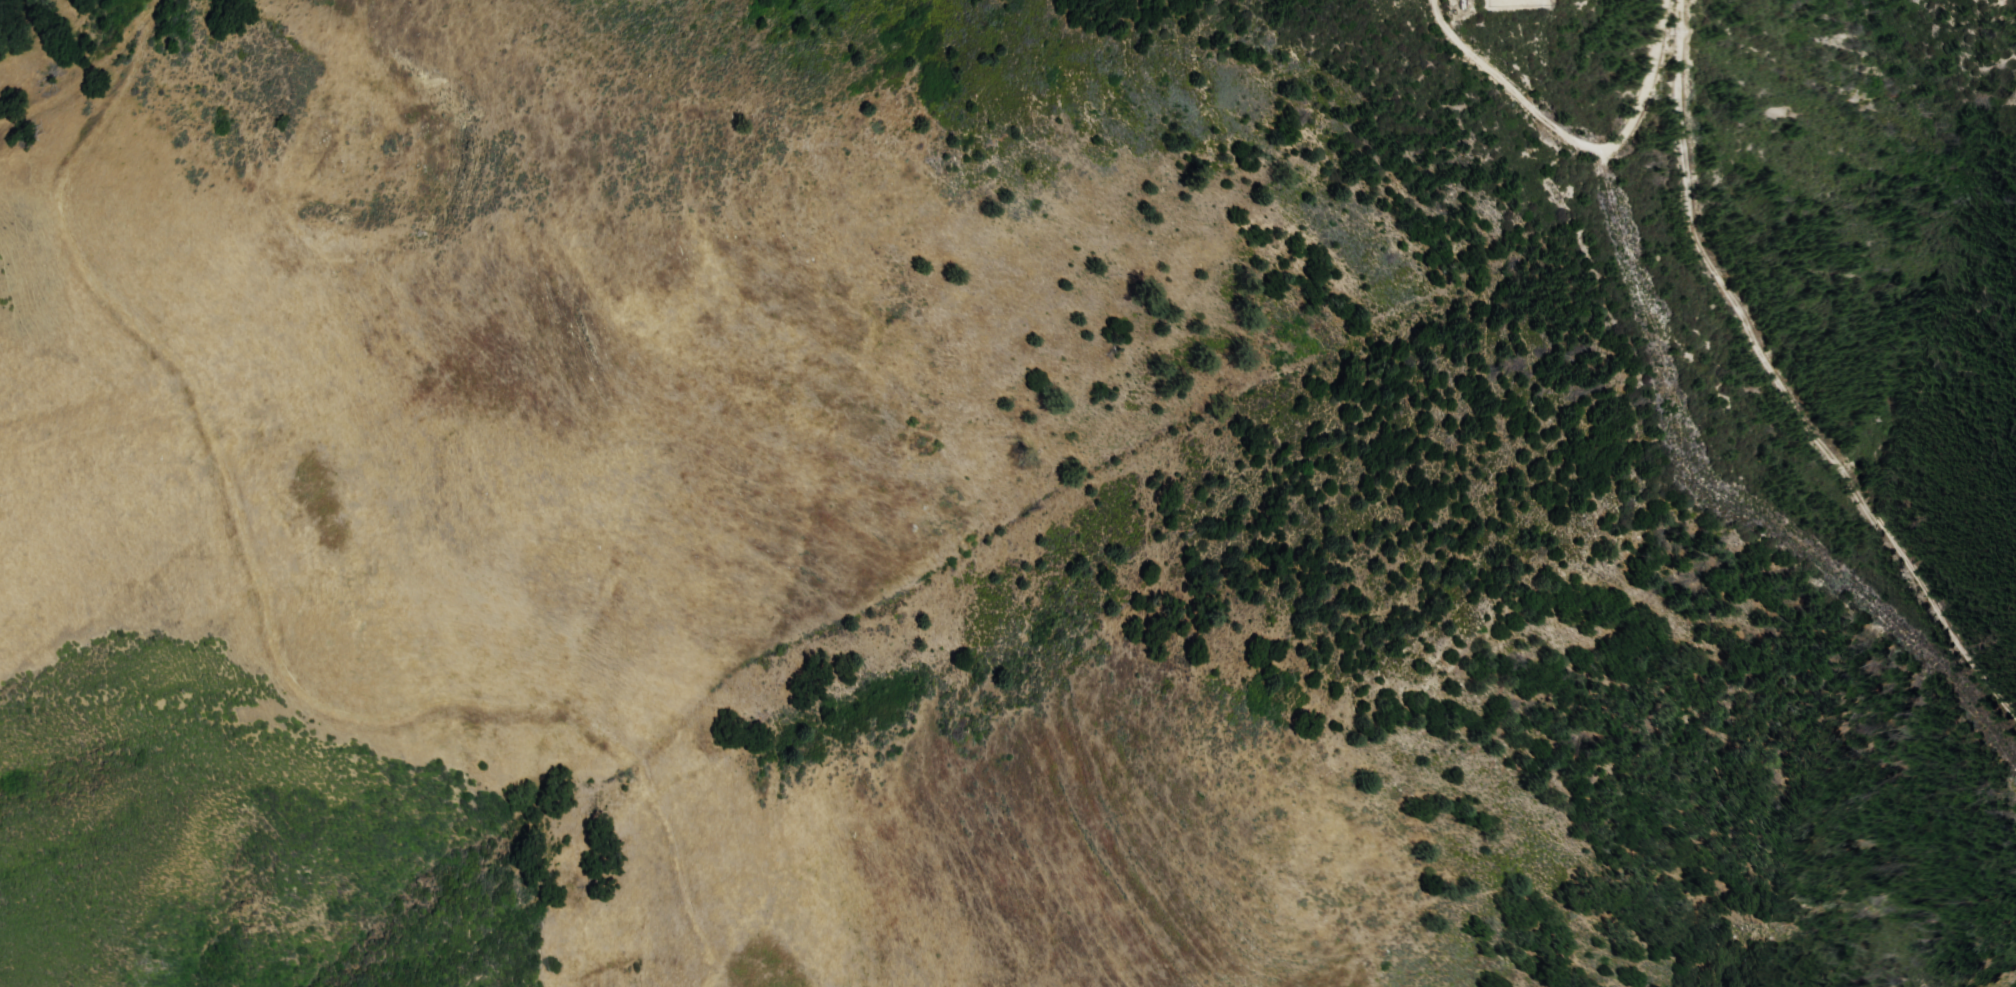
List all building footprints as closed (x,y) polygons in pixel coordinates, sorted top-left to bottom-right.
[(1459,9),(1459,0),(1468,0),(1468,9),(1459,9)]
